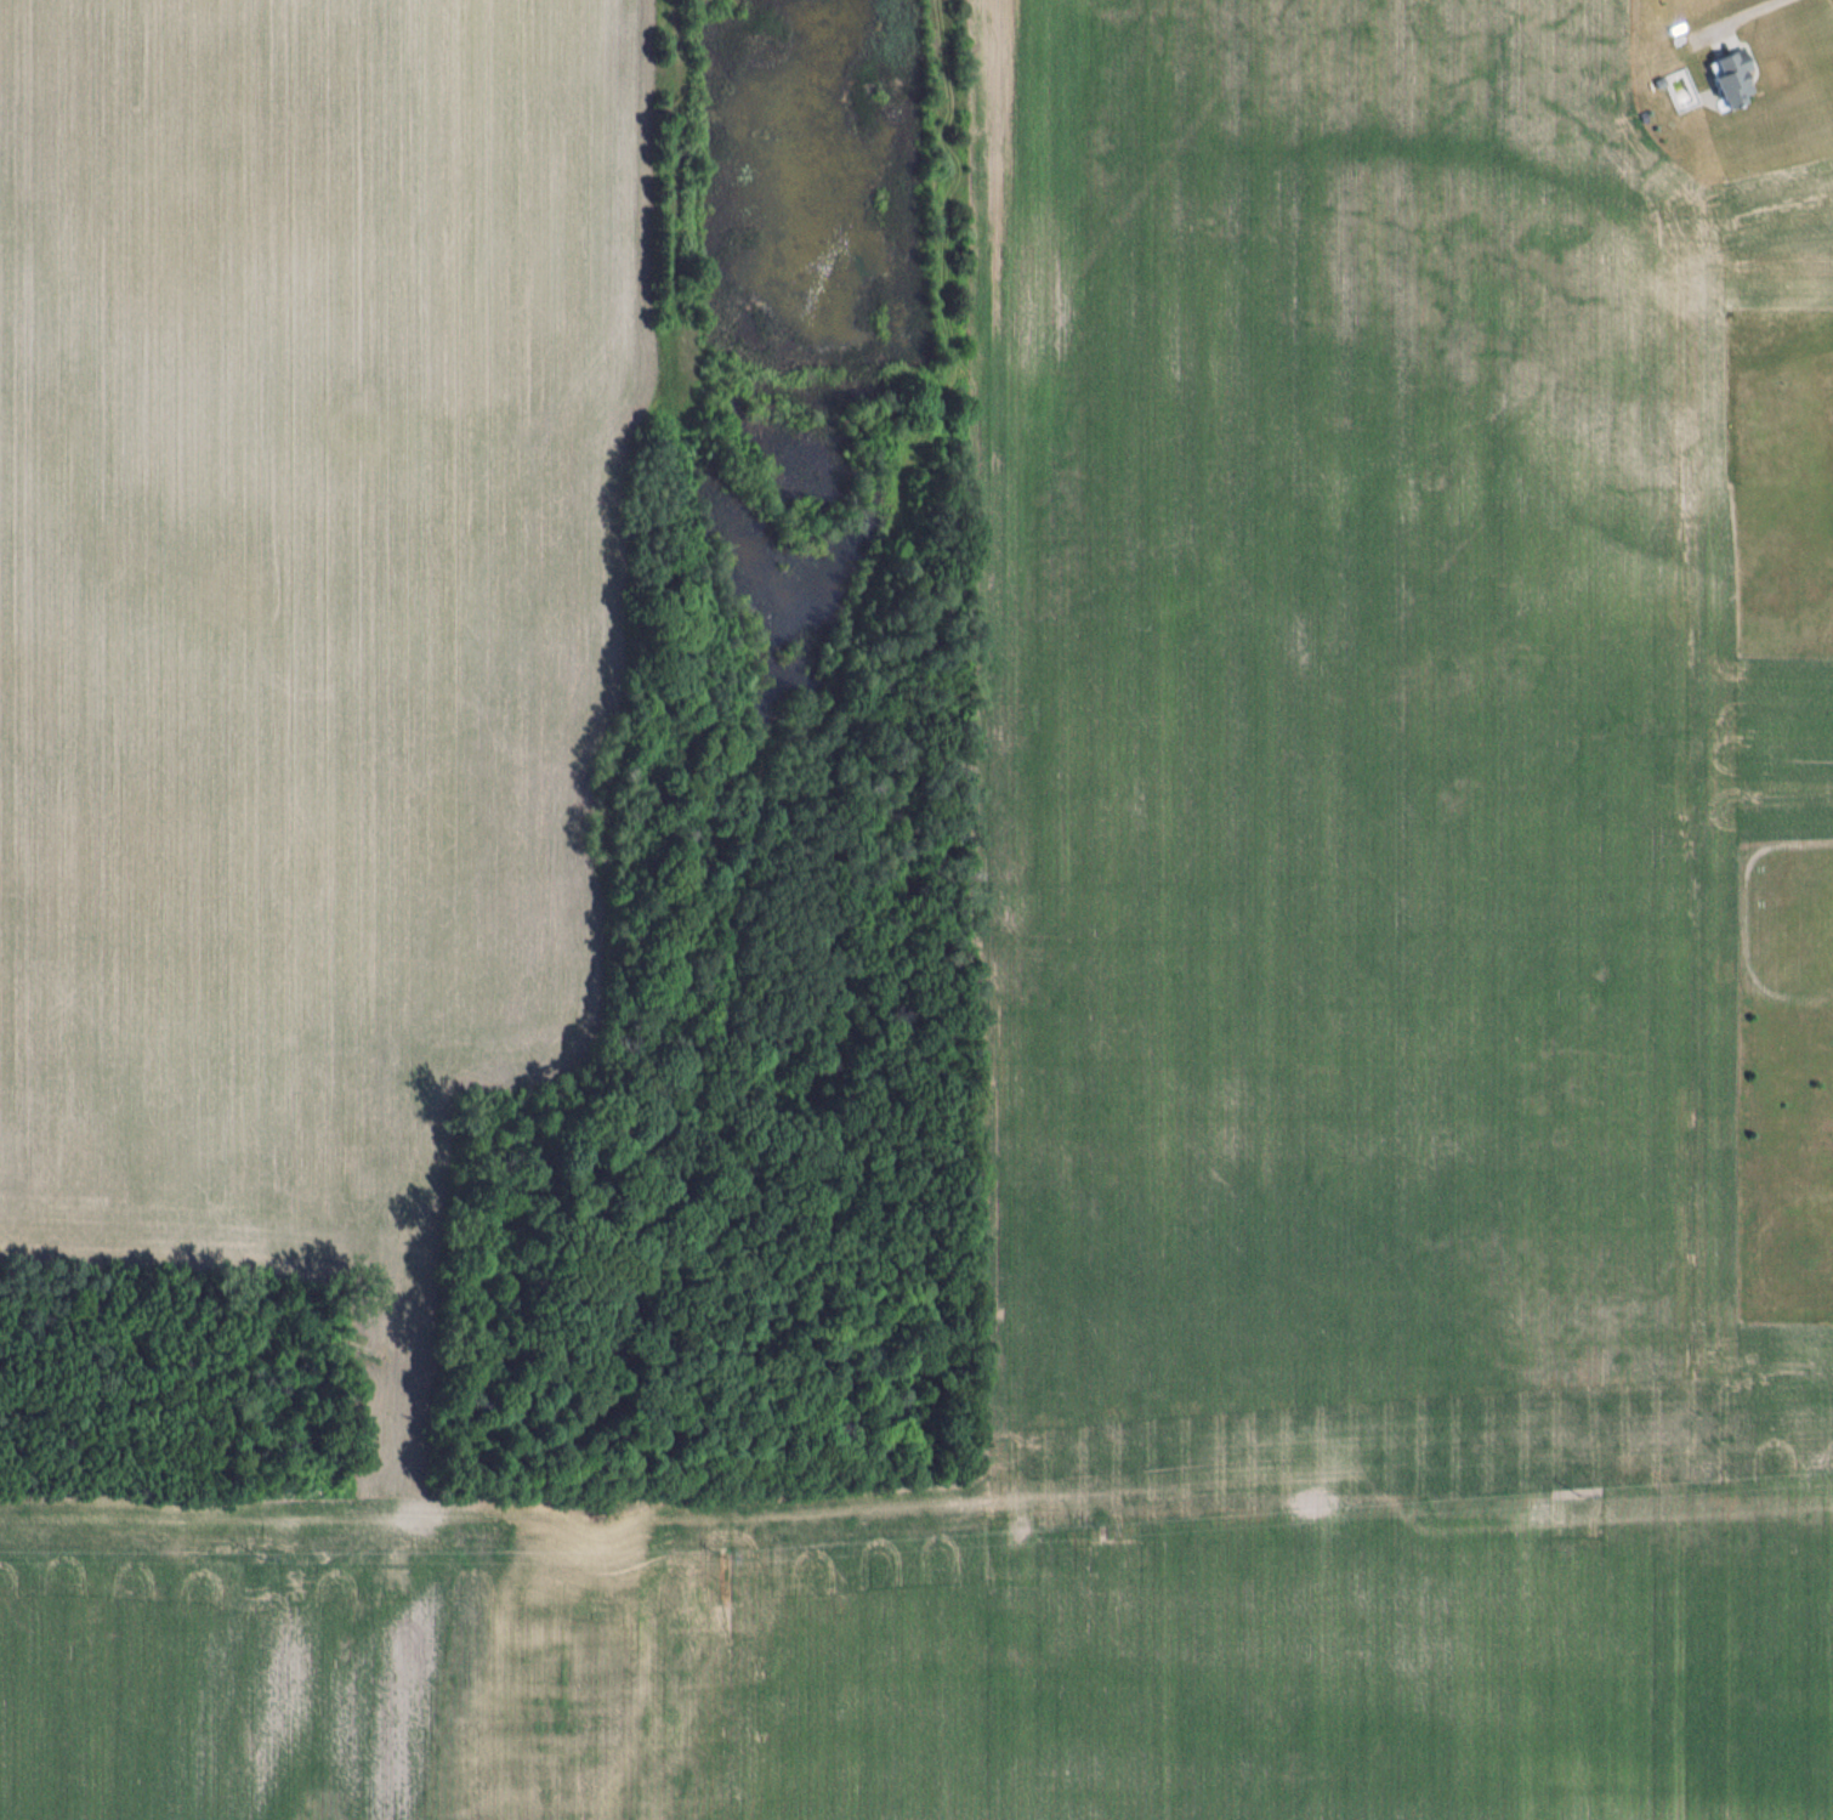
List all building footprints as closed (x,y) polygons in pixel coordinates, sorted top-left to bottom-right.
[(1753,72),(1745,50),(1708,62),(1725,109),(1755,99),(1746,75),(1753,72)]
